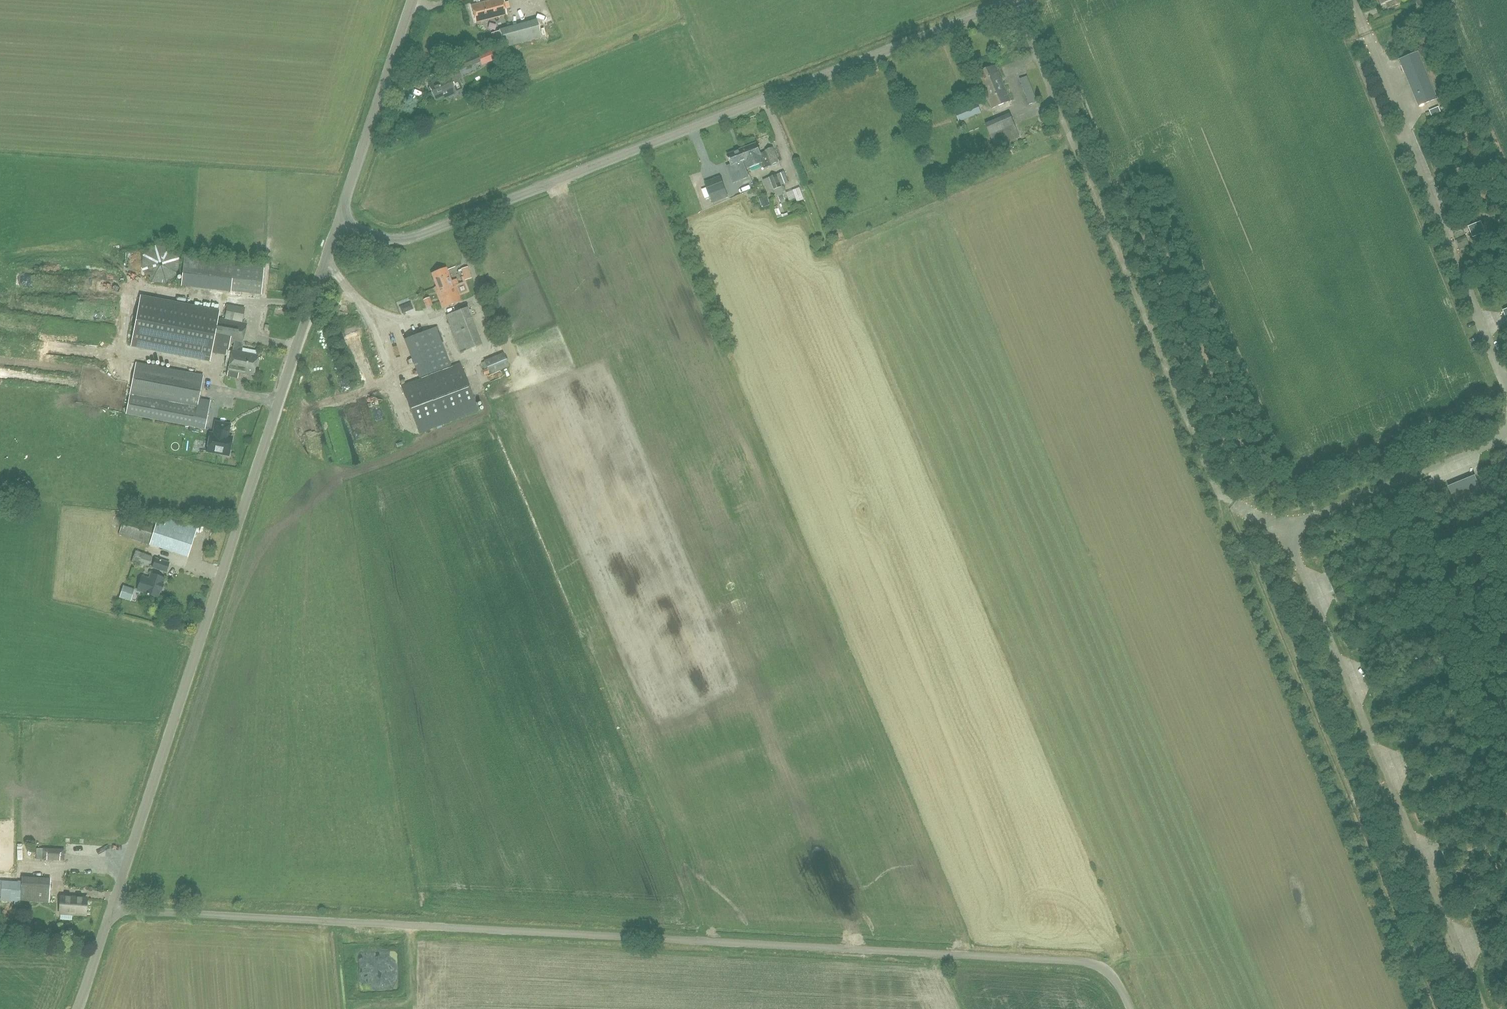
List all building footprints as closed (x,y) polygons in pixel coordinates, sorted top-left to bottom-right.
[(507,14),(503,0),(491,0),(471,5),(475,23),(507,14)] [(564,12),(595,0),(572,0),(561,4),(564,12)] [(1381,5),(1385,3),(1387,9),(1401,3),(1400,0),(1379,0),(1381,5)] [(1417,3),(1420,10),(1433,4),(1431,0),(1423,0),(1417,3)] [(503,47),(541,37),(536,19),(498,29),(503,47)] [(480,62),(481,65),(502,57),(497,46),(462,61),(465,68),(480,62)] [(1418,106),(1437,98),(1418,51),(1398,59),(1418,106)] [(992,108),(1010,101),(995,65),(977,73),(992,108)] [(444,98),(455,93),(450,82),(461,77),(458,70),(440,78),(441,80),(428,85),(435,100),(443,96),(444,98)] [(1029,105),(1037,102),(1027,76),(1020,79),(1029,105)] [(958,121),(981,112),(976,102),(955,111),(958,121)] [(994,147),(1019,136),(1010,112),(985,123),(994,147)] [(766,161),(761,154),(757,144),(740,150),(742,155),(746,154),(748,159),(744,160),(744,161),(747,169),(761,163),(766,161)] [(766,161),(761,163),(763,168),(766,167),(778,162),(773,148),(765,151),(766,152),(761,154),(766,161)] [(743,161),(744,161),(744,160),(748,159),(746,154),(742,155),(740,150),(727,155),(731,165),(737,163),(739,168),(745,165),(743,161)] [(781,185),(788,182),(784,170),(769,176),(770,177),(777,174),(781,185)] [(782,186),(781,185),(777,174),(770,177),(769,176),(762,179),(767,192),(774,189),(776,195),(777,195),(778,196),(780,201),(785,199),(782,192),(786,191),(783,185),(782,186)] [(724,186),(720,175),(705,181),(709,192),(724,186)] [(801,184),(794,186),(796,198),(803,197),(801,184)] [(780,205),(775,207),(778,214),(783,212),(780,205)] [(1472,237),(1485,231),(1480,220),(1467,226),(1472,237)] [(166,282),(178,273),(179,258),(169,246),(154,245),(142,253),(142,269),(151,281),(166,282)] [(261,295),(264,264),(184,255),(181,280),(231,286),(230,291),(261,295)] [(130,278),(142,278),(142,262),(130,262),(130,278)] [(465,276),(472,274),(468,263),(462,265),(465,276)] [(451,281),(446,268),(431,274),(436,287),(434,287),(442,308),(461,301),(455,284),(459,283),(457,279),(451,281)] [(201,306),(140,294),(130,345),(211,361),(213,352),(227,355),(229,342),(234,343),(232,350),(227,376),(237,378),(238,372),(254,375),(257,355),(241,352),(246,323),(241,322),(243,314),(244,308),(227,305),(224,319),(219,318),(220,310),(201,306)] [(426,307),(432,305),(429,297),(423,300),(426,307)] [(460,351),(481,343),(467,306),(446,314),(460,351)] [(421,378),(451,366),(441,342),(443,342),(437,327),(406,339),(421,378)] [(57,353),(67,351),(65,339),(55,341),(57,353)] [(491,373),(503,369),(505,377),(511,375),(505,354),(487,359),(491,373)] [(359,367),(371,364),(370,358),(357,361),(359,367)] [(203,376),(135,363),(126,413),(204,428),(210,401),(198,398),(203,376)] [(459,363),(451,367),(401,386),(421,433),(478,410),(459,363)] [(338,415),(326,417),(328,425),(340,423),(338,415)] [(227,433),(228,425),(216,423),(214,435),(210,434),(206,450),(229,455),(232,438),(225,437),(226,433),(227,433)] [(1455,506),(1482,494),(1474,474),(1447,486),(1455,506)] [(162,529),(155,526),(155,525),(124,515),(118,534),(152,546),(152,543),(188,555),(194,537),(197,525),(167,515),(164,525),(162,529)] [(204,550),(212,552),(213,544),(206,542),(204,550)] [(148,566),(152,555),(134,550),(131,560),(148,566)] [(166,572),(169,563),(155,558),(152,568),(166,572)] [(162,584),(164,578),(150,573),(149,579),(142,577),(140,584),(138,591),(144,593),(158,598),(160,590),(161,590),(163,585),(162,584)] [(57,848),(47,847),(47,855),(57,856),(57,848)] [(49,902),(50,877),(22,876),(21,884),(1,883),(0,899),(20,900),(20,901),(49,902)] [(85,915),(86,898),(61,896),(60,913),(85,915)]
